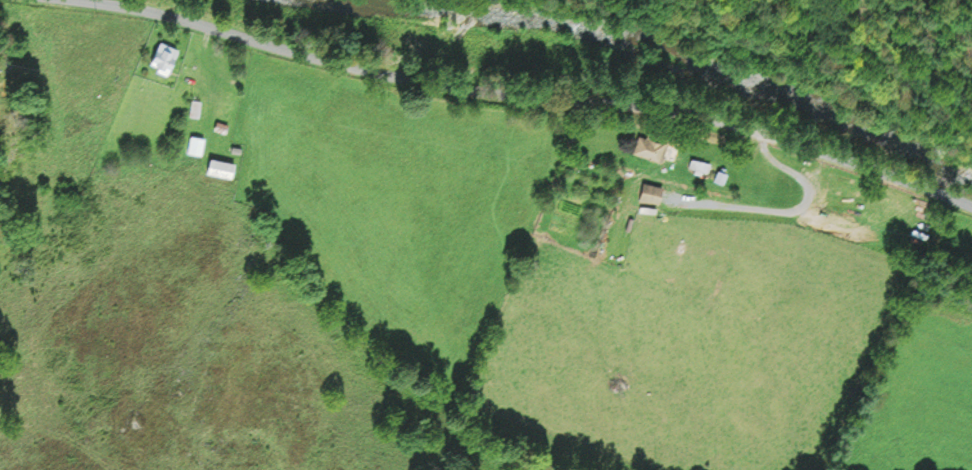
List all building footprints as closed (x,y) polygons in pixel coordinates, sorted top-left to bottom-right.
[(159,42),(177,51),(166,73),(148,64),(159,42)] [(191,99),(202,100),(200,117),(189,116),(191,99)] [(211,129),(215,119),(230,124),(227,135),(211,129)] [(648,132),(668,138),(661,160),(633,152),(638,135),(646,138),(648,132)] [(205,173),(208,159),(236,165),(233,178),(205,173)] [(696,160),(724,166),(721,181),(693,175),(696,160)] [(638,199),(641,184),(661,188),(658,203),(638,199)]
